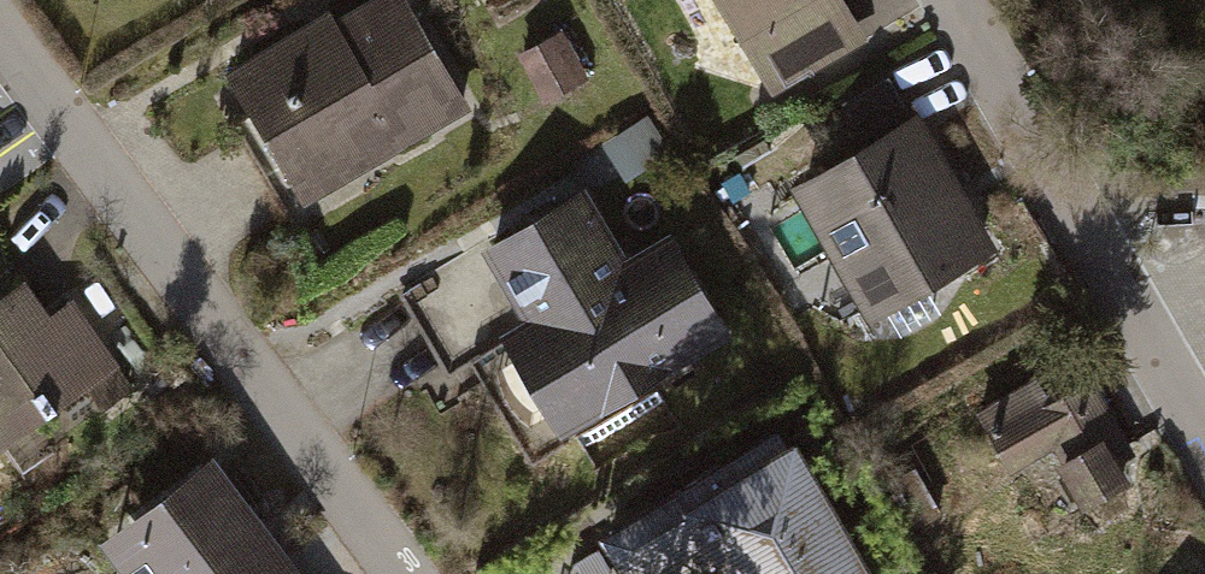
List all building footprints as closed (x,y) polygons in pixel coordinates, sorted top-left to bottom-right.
[(246,72),(315,198),(473,112),(412,0),(379,0),(246,72)] [(780,100),(868,50),(839,0),(722,0),(780,100)] [(920,120),(802,185),(872,313),(990,248),(920,120)] [(598,193),(491,251),(587,427),(743,343),(678,223),(629,250),(598,193)] [(0,298),(0,451),(118,385),(53,268),(0,298)] [(1092,363),(990,413),(1027,486),(1128,436),(1092,363)] [(621,526),(647,573),(714,573),(733,564),(738,573),(881,573),(801,428),(621,526)] [(100,538),(127,573),(304,573),(214,453),(100,538)]
